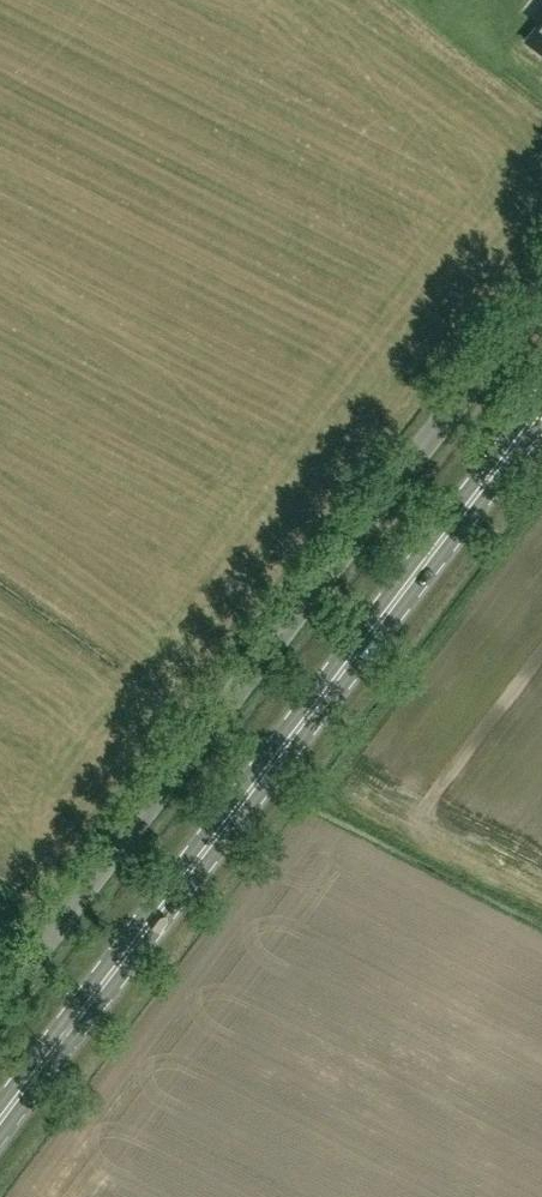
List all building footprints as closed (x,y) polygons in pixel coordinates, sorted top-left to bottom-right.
[(526,42),(541,55),(541,23),(526,42)]
